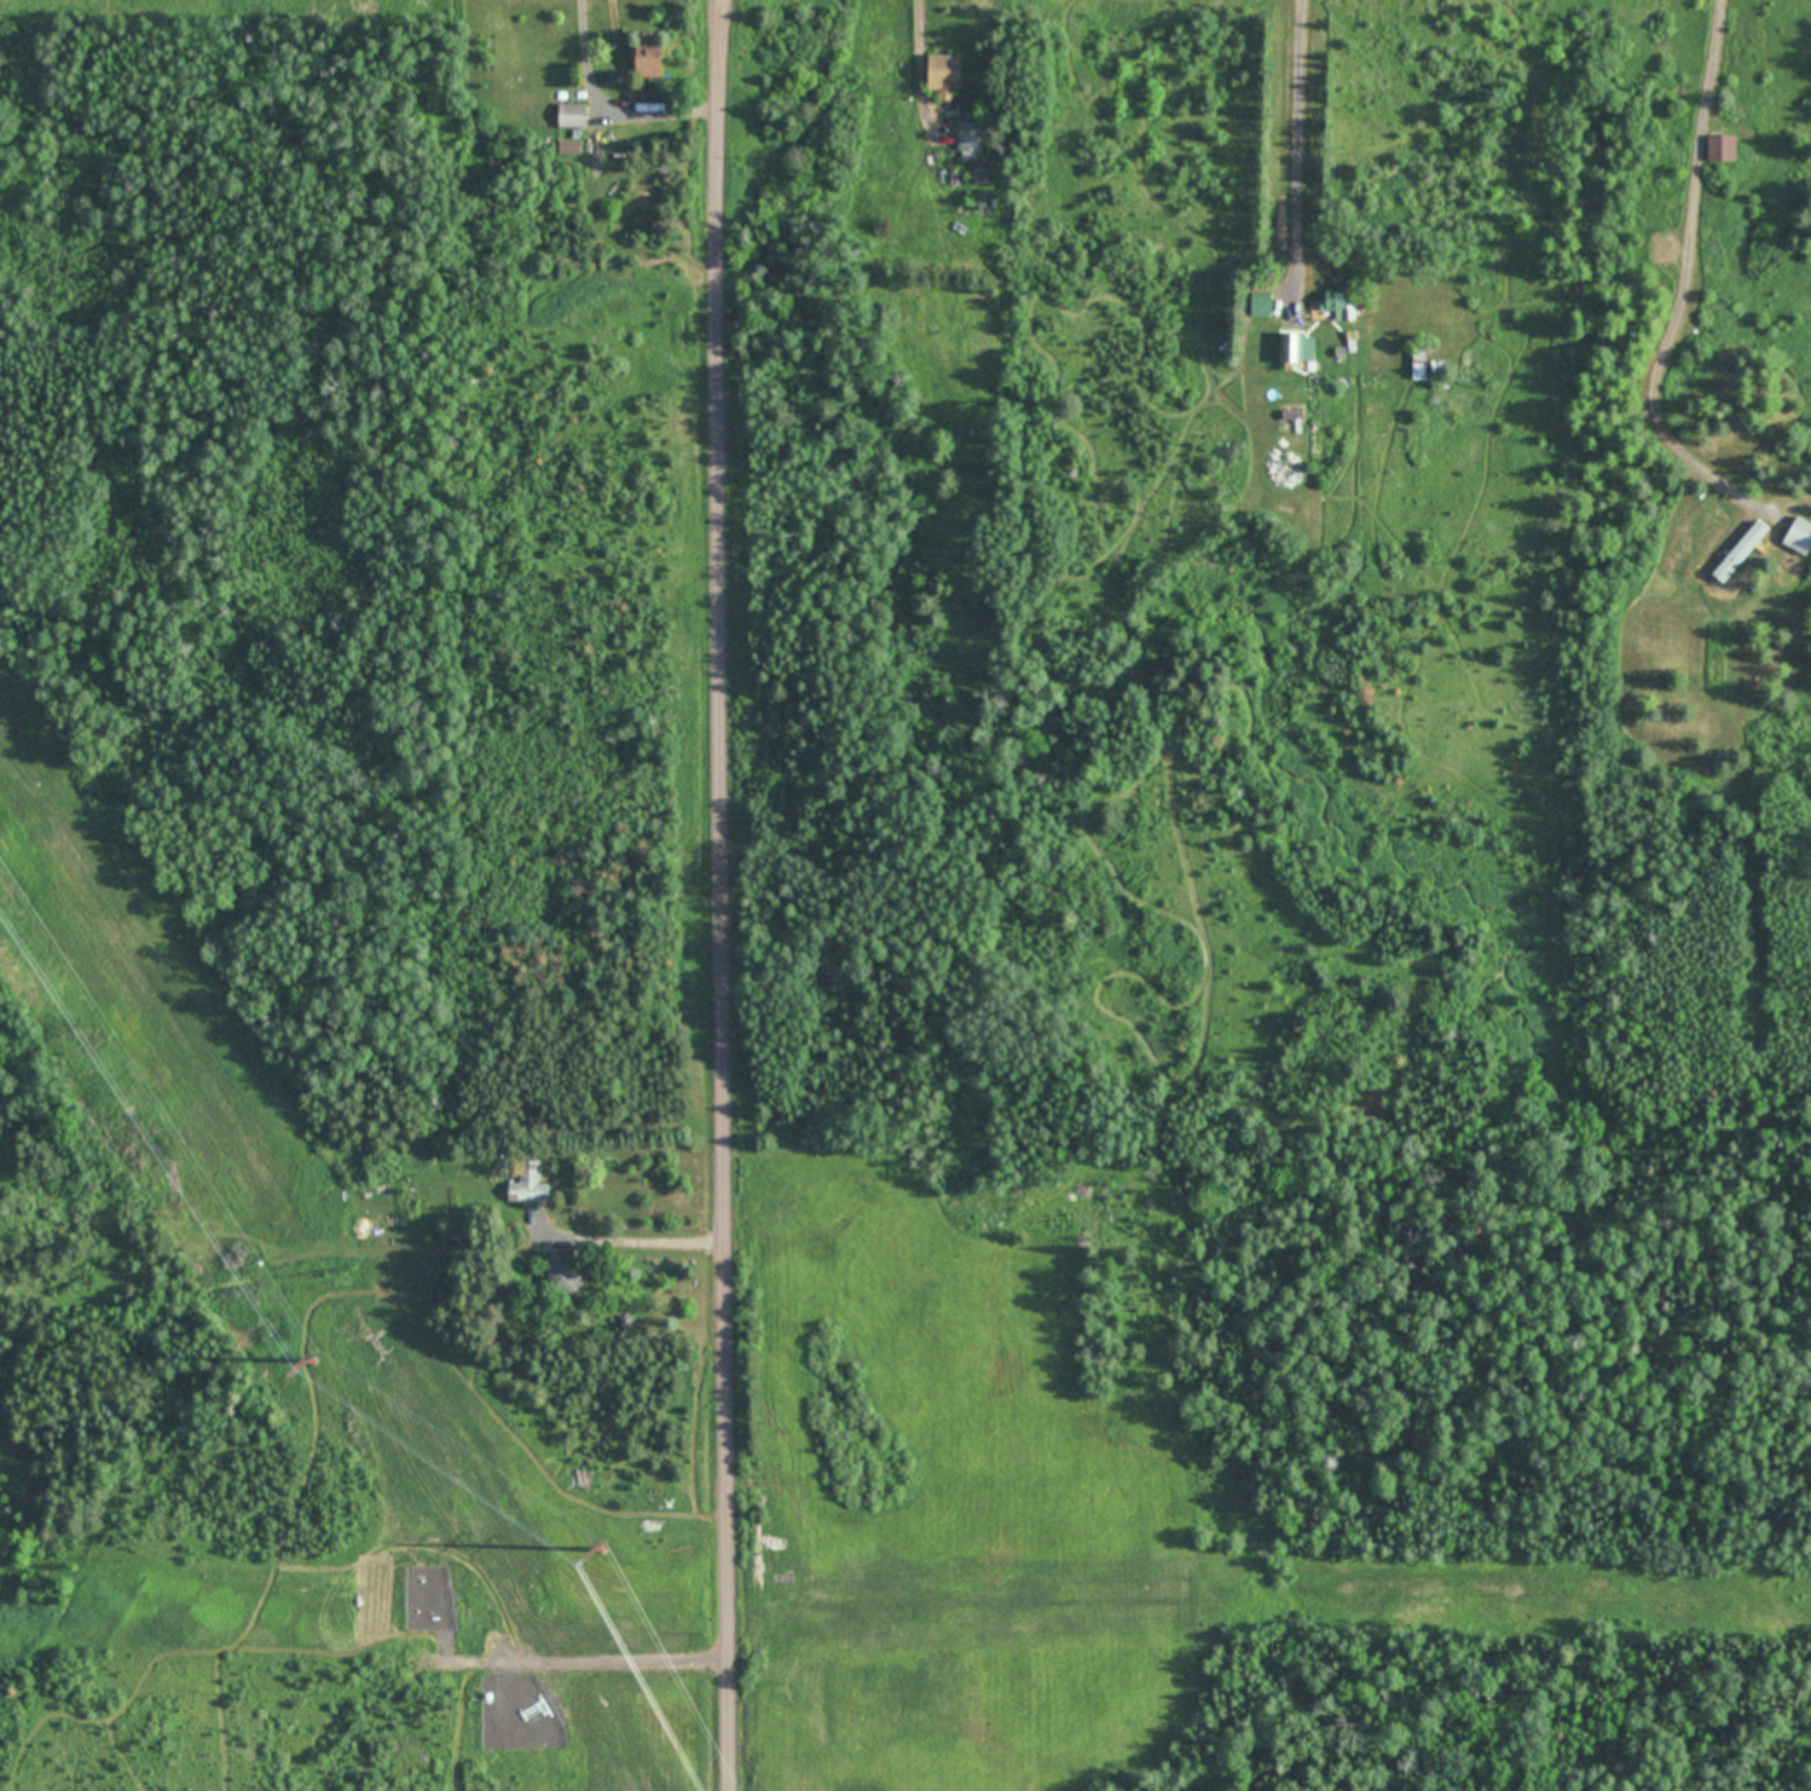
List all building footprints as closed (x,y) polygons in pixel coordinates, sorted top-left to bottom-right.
[(663,42),(635,42),(635,77),(663,77),(663,42)] [(962,91),(962,56),(928,56),(928,91),(939,91),(939,103),(954,103),(954,91),(962,91)] [(586,103),(559,103),(559,127),(586,127),(586,103)] [(959,123),(959,152),(982,152),(982,123),(959,123)] [(1736,163),(1736,136),(1708,137),(1708,163),(1736,163)] [(580,155),(580,142),(559,142),(559,155),(580,155)] [(1250,318),(1272,318),(1272,294),(1250,294),(1250,318)] [(1322,294),(1321,312),(1354,313),(1355,295),(1322,294)] [(1303,334),(1280,334),(1280,363),(1315,363),(1315,343),(1303,343),(1303,334)] [(1432,373),(1446,373),(1446,363),(1432,363),(1432,373)] [(1809,557),(1810,551),(1810,524),(1796,517),(1783,546),(1809,557)] [(1769,531),(1756,520),(1712,574),(1724,584),(1769,531)] [(540,1185),(540,1162),(519,1162),(519,1184),(508,1184),(508,1203),(548,1203),(548,1185),(540,1185)] [(548,1254),(548,1297),(580,1297),(580,1254),(548,1254)] [(452,1628),(452,1607),(407,1607),(407,1628),(452,1628)]
